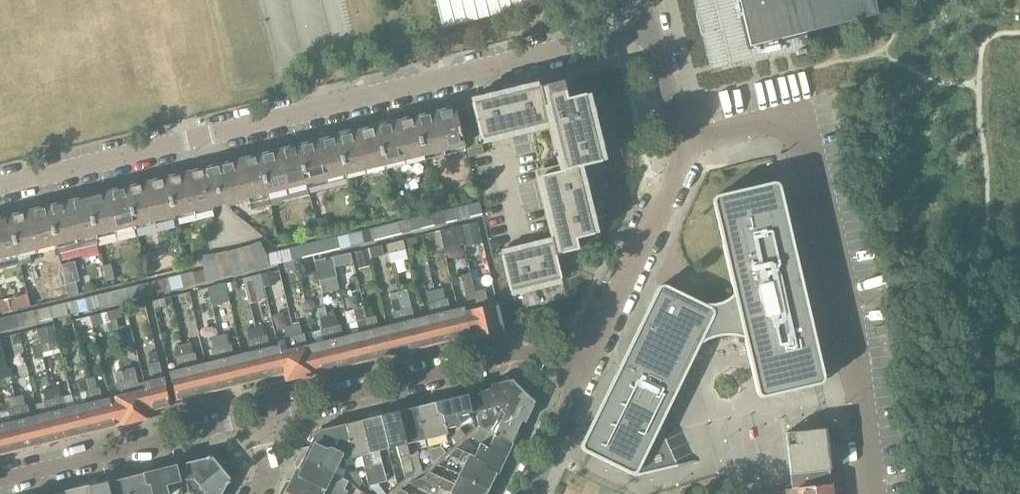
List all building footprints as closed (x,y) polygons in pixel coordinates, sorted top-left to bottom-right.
[(441,27),(534,5),(533,0),(435,0),(441,27)] [(698,12),(695,12),(701,35),(703,34),(708,54),(706,54),(706,56),(708,55),(710,63),(717,61),(719,69),(747,62),(753,61),(766,58),(772,56),(783,54),(789,52),(795,50),(796,55),(805,53),(804,49),(809,47),(805,31),(822,27),(832,25),(865,16),(877,13),(874,2),(874,0),(695,0),(698,12)] [(548,104),(564,169),(564,170),(576,167),(599,162),(583,94),(565,98),(561,81),(471,103),(480,138),(547,122),(543,105),(548,104)] [(454,106),(414,116),(423,154),(463,144),(454,107),(454,106)] [(475,133),(469,109),(457,112),(463,135),(475,133)] [(414,116),(398,120),(375,126),(384,164),(423,154),(414,116)] [(375,126),(336,136),(345,173),(384,164),(375,126)] [(336,136),(320,139),(296,145),(305,183),(345,173),(336,136)] [(296,145),(280,149),(257,155),(269,205),(270,205),(270,206),(281,203),(279,195),(288,193),(286,188),(305,183),(296,145)] [(257,155),(234,160),(211,166),(220,204),(227,202),(247,197),(250,209),(269,205),(257,155)] [(519,236),(502,164),(476,170),(493,242),(519,236)] [(204,167),(187,172),(164,177),(173,215),(220,204),(211,166),(204,167)] [(554,255),(577,249),(575,238),(593,234),(576,167),(564,170),(564,169),(541,175),(557,242),(501,256),(509,290),(560,278),(558,270),(554,255)] [(164,177),(125,187),(135,225),(173,215),(164,177)] [(581,444),(581,445),(581,447),(582,448),(582,449),(583,450),(584,451),(587,452),(633,475),(634,475),(635,475),(637,475),(695,461),(669,404),(699,344),(706,340),(713,337),(721,336),(728,335),(736,336),(743,338),(744,338),(746,350),(756,392),(756,394),(757,395),(758,396),(759,397),(761,397),(762,397),(764,397),(800,389),(800,388),(813,385),(819,384),(820,383),(821,383),(822,382),(822,381),(823,379),(823,378),(823,377),(779,187),(778,186),(778,185),(777,184),(776,183),(774,183),(773,182),(772,183),(753,187),(753,186),(717,195),(716,195),(714,196),(713,197),(713,198),(712,199),(712,200),(712,201),(712,203),(722,244),(733,293),(727,298),(720,302),(713,303),(707,303),(705,303),(697,301),(685,295),(684,297),(671,290),(672,289),(666,285),(665,285),(664,285),(662,285),(661,285),(660,285),(658,286),(658,287),(657,288),(638,327),(582,443),(581,444)] [(125,187),(86,196),(95,235),(135,225),(125,187)] [(86,196),(69,200),(46,206),(56,244),(58,253),(97,243),(95,235),(86,196)] [(397,214),(393,201),(385,203),(388,216),(397,214)] [(479,202),(466,205),(469,216),(481,213),(479,202)] [(466,205),(453,208),(456,220),(469,216),(466,205)] [(46,206),(7,216),(16,254),(18,254),(21,265),(31,262),(29,254),(34,253),(33,250),(56,244),(46,206)] [(453,208),(441,211),(444,223),(456,220),(453,208)] [(441,211),(428,214),(431,226),(444,223),(441,211)] [(428,214),(416,217),(419,229),(431,226),(428,214)] [(0,217),(0,258),(16,254),(7,216),(0,217)] [(316,220),(319,231),(328,229),(326,217),(316,220)] [(416,217),(403,220),(406,232),(419,229),(416,217)] [(403,220),(391,223),(394,235),(406,232),(403,220)] [(481,242),(479,231),(476,220),(458,225),(462,239),(463,246),(481,242)] [(391,223),(378,226),(381,238),(394,235),(391,223)] [(378,226),(366,229),(369,241),(381,238),(378,226)] [(452,226),(439,230),(443,249),(457,245),(452,226)] [(366,229),(353,233),(356,244),(369,241),(366,229)] [(353,233),(341,236),(343,247),(356,244),(353,233)] [(421,234),(403,239),(405,249),(423,244),(421,234)] [(341,236),(328,239),(331,250),(343,247),(341,236)] [(328,239),(316,242),(318,253),(331,250),(328,239)] [(403,239),(385,244),(387,253),(405,249),(403,239)] [(115,280),(105,240),(97,242),(107,286),(115,284),(114,280),(115,280)] [(259,241),(248,245),(256,269),(268,266),(266,254),(259,241)] [(306,256),(318,253),(316,242),(303,245),(306,256)] [(368,249),(370,258),(384,254),(381,244),(368,248),(368,249)] [(256,269),(248,245),(237,248),(243,272),(256,269)] [(303,245),(291,248),(293,259),(295,259),(303,257),(305,257),(306,256),(303,245)] [(237,248),(226,251),(231,275),(243,272),(237,248)] [(284,262),(293,259),(291,248),(278,251),(281,262),(284,262)] [(370,258),(368,249),(354,253),(358,268),(372,265),(370,258)] [(231,275),(226,251),(215,253),(219,278),(231,275)] [(278,251),(266,254),(268,266),(281,262),(278,251)] [(350,252),(332,257),(334,267),(352,262),(350,252)] [(202,255),(203,269),(206,281),(219,278),(215,253),(208,254),(202,255)] [(303,257),(295,259),(297,269),(297,271),(308,269),(305,257),(303,257)] [(332,257),(315,261),(319,280),(336,276),(334,267),(332,257)] [(293,259),(284,262),(286,272),(297,269),(295,259),(293,259)] [(65,283),(75,281),(78,280),(74,262),(61,265),(65,283)] [(203,269),(191,272),(194,284),(206,281),(203,269)] [(272,271),(260,274),(263,286),(275,283),(272,271)] [(182,287),(194,284),(191,272),(180,275),(182,287)] [(467,306),(458,308),(465,336),(470,335),(471,338),(485,335),(471,280),(470,272),(460,275),(467,306)] [(180,275),(168,278),(171,289),(182,287),(180,275)] [(243,279),(248,303),(256,302),(251,277),(243,279)] [(159,292),(171,289),(168,278),(156,281),(159,292)] [(479,278),(471,280),(485,335),(504,330),(497,302),(487,304),(483,289),(481,289),(479,278)] [(68,296),(78,294),(75,281),(65,283),(68,296)] [(156,281),(144,283),(147,295),(159,292),(156,281)] [(209,284),(211,301),(227,299),(225,282),(209,284)] [(236,282),(225,283),(227,292),(237,290),(236,282)] [(144,283),(132,286),(135,298),(147,295),(144,283)] [(123,301),(135,298),(132,286),(121,289),(123,301)] [(465,336),(458,308),(450,310),(447,298),(446,298),(443,287),(435,289),(447,340),(465,336)] [(121,289),(109,292),(112,304),(123,301),(121,289)] [(399,298),(411,349),(429,345),(422,316),(414,318),(407,289),(397,291),(399,298)] [(429,345),(447,340),(435,289),(426,291),(429,303),(428,303),(431,314),(422,316),(429,345)] [(393,354),(411,349),(399,298),(397,291),(389,293),(394,312),(392,312),(395,323),(386,325),(393,354)] [(100,307),(112,304),(109,292),(97,295),(100,307)] [(30,305),(27,294),(0,300),(0,313),(30,305)] [(97,295),(85,298),(88,310),(100,307),(97,295)] [(76,313),(88,310),(85,298),(73,301),(76,313)] [(151,300),(153,309),(166,306),(164,298),(151,300)] [(73,301),(62,304),(64,315),(76,313),(73,301)] [(53,318),(64,315),(62,304),(50,307),(53,318)] [(393,354),(386,325),(378,328),(375,316),(374,316),(371,305),(363,307),(375,358),(393,354)] [(375,358),(363,307),(362,306),(352,308),(358,333),(350,334),(358,362),(375,358)] [(50,307),(38,309),(41,321),(53,318),(50,307)] [(119,308),(106,311),(109,320),(112,331),(119,329),(116,318),(121,317),(119,308)] [(29,324),(41,321),(38,309),(26,312),(29,324)] [(323,341),(315,343),(322,371),(339,367),(327,315),(326,315),(325,311),(318,312),(322,329),(320,330),(323,341)] [(26,312),(14,315),(17,327),(29,324),(26,312)] [(99,313),(90,315),(93,325),(101,323),(99,313)] [(358,362),(350,334),(342,336),(339,325),(338,325),(335,313),(327,315),(339,367),(358,362)] [(5,330),(17,327),(14,315),(2,318),(5,330)] [(90,315),(71,320),(74,330),(93,326),(93,325),(90,315)] [(322,371),(315,343),(304,345),(299,324),(291,325),(303,376),(322,371)] [(36,329),(41,351),(58,347),(52,325),(36,329)] [(287,351),(279,353),(283,374),(284,380),(303,376),(291,325),(283,327),(286,338),(285,339),(287,351)] [(283,374),(279,353),(277,346),(268,348),(265,336),(263,337),(261,326),(253,327),(265,379),(283,374)] [(251,352),(241,354),(248,383),(265,379),(253,327),(245,329),(251,352)] [(27,332),(20,334),(22,343),(29,342),(27,332)] [(181,344),(194,396),(212,392),(205,363),(196,365),(187,333),(179,335),(181,344)] [(218,335),(230,387),(248,383),(241,354),(233,356),(230,344),(228,345),(225,333),(218,335)] [(214,361),(205,363),(212,392),(230,387),(218,335),(210,337),(213,349),(211,349),(214,361)] [(9,377),(0,340),(0,379),(9,377)] [(194,396),(181,344),(174,346),(177,357),(176,357),(179,370),(169,372),(176,400),(194,396)] [(144,381),(151,410),(165,407),(171,405),(170,401),(170,400),(168,401),(156,350),(148,352),(151,363),(147,364),(151,379),(144,381)] [(134,421),(139,420),(153,417),(151,410),(144,381),(138,382),(134,366),(122,369),(134,421)] [(119,394),(110,396),(117,426),(134,421),(122,369),(115,370),(118,382),(116,382),(119,394)] [(99,430),(117,426),(110,396),(103,398),(100,386),(98,386),(96,376),(86,378),(99,430)] [(84,403),(74,405),(81,435),(99,430),(86,378),(80,379),(82,391),(81,391),(84,403)] [(471,392),(467,393),(471,412),(475,411),(479,427),(494,434),(511,442),(516,430),(521,429),(532,404),(533,402),(512,379),(509,380),(508,379),(482,385),(480,390),(471,392)] [(59,385),(50,388),(62,439),(81,435),(74,405),(66,407),(63,395),(62,395),(59,385)] [(48,412),(37,414),(45,444),(62,439),(50,388),(42,390),(43,393),(41,394),(42,399),(44,398),(48,412)] [(441,400),(434,401),(436,411),(442,413),(445,426),(460,422),(458,415),(471,412),(467,393),(463,394),(459,391),(443,395),(441,400)] [(18,406),(17,406),(27,448),(45,444),(37,414),(30,416),(27,403),(26,404),(23,393),(15,395),(18,406)] [(423,400),(415,402),(423,438),(447,432),(445,426),(442,413),(436,411),(434,401),(427,403),(423,400)] [(405,408),(398,410),(412,470),(413,475),(421,473),(417,451),(414,440),(423,438),(415,402),(407,404),(405,408)] [(11,420),(2,423),(10,452),(27,448),(17,406),(8,408),(11,420)] [(387,409),(378,411),(387,447),(397,444),(400,456),(403,472),(412,470),(398,410),(390,412),(387,409)] [(369,417),(361,419),(377,482),(384,481),(377,449),(387,447),(378,411),(371,412),(369,417)] [(350,418),(342,419),(351,456),(361,453),(369,484),(377,482),(361,419),(354,420),(350,418)] [(316,430),(310,441),(323,448),(330,446),(344,453),(345,457),(351,456),(342,419),(334,421),(332,426),(316,430)] [(0,423),(0,455),(10,452),(2,423),(0,423)] [(454,443),(465,434),(460,427),(448,436),(454,443)] [(790,474),(828,470),(829,470),(824,428),(823,428),(785,432),(790,474)] [(466,440),(457,448),(485,461),(486,467),(497,471),(500,466),(504,464),(511,450),(510,444),(511,442),(494,434),(488,447),(480,443),(476,452),(466,440)] [(298,456),(333,473),(337,465),(344,469),(347,463),(345,457),(344,453),(330,446),(323,448),(310,441),(308,447),(302,449),(298,456)] [(426,449),(430,463),(444,452),(439,446),(426,449)] [(493,479),(494,477),(497,471),(486,467),(485,461),(457,448),(448,455),(457,462),(458,459),(464,462),(458,475),(462,477),(491,491),(495,484),(493,479)] [(185,463),(180,464),(187,491),(223,464),(218,459),(213,459),(209,454),(208,455),(207,453),(187,458),(185,463)] [(333,473),(298,456),(295,463),(297,468),(294,474),(333,493),(345,493),(347,491),(328,482),(333,473)] [(179,482),(175,465),(172,466),(168,463),(152,467),(150,471),(143,473),(145,482),(150,486),(152,493),(167,493),(165,485),(179,482)] [(187,491),(193,493),(225,493),(231,482),(230,480),(231,479),(227,475),(228,471),(223,464),(187,491)] [(349,473),(352,479),(360,485),(362,482),(356,470),(349,473)] [(829,484),(829,477),(828,470),(790,474),(791,488),(829,484)] [(150,486),(145,482),(143,473),(135,475),(131,472),(123,474),(128,493),(152,493),(150,486)] [(462,477),(458,475),(454,484),(428,472),(420,479),(452,493),(490,493),(491,491),(462,477)] [(106,482),(109,493),(128,493),(123,474),(116,476),(114,480),(106,482)] [(282,489),(291,493),(333,493),(294,474),(291,480),(285,482),(282,489)] [(420,479),(419,479),(408,483),(431,493),(452,493),(420,479)] [(86,483),(89,493),(109,493),(106,482),(99,484),(95,481),(86,483)] [(69,491),(70,493),(89,493),(86,483),(79,484),(77,489),(69,491)] [(791,488),(785,489),(785,493),(831,493),(830,483),(829,484),(791,488)]
